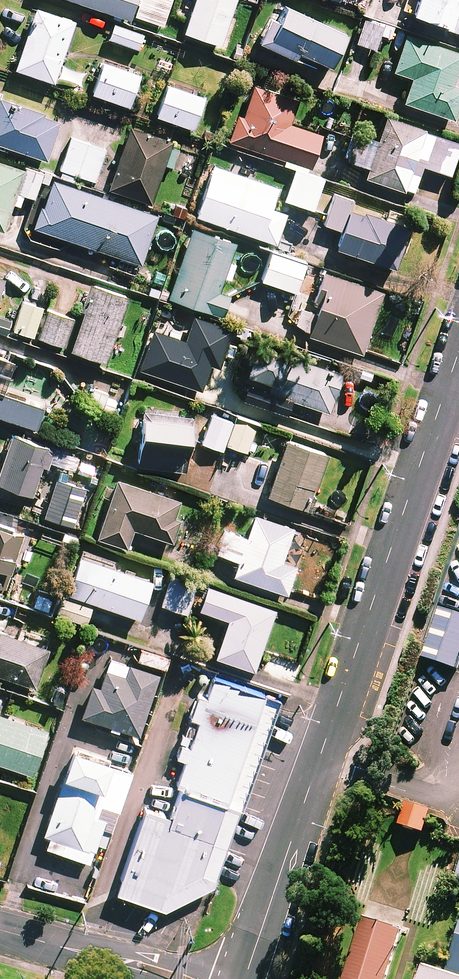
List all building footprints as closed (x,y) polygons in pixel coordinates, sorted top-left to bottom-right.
[(130,17),(131,14),(135,0),(78,0),(130,17)] [(135,17),(162,26),(170,0),(140,0),(135,17)] [(236,0),(194,0),(183,33),(221,45),(236,0)] [(413,11),(458,27),(458,0),(417,0),(413,11)] [(346,30),(283,1),(276,17),(270,15),(259,38),(295,54),(297,49),(331,64),(346,30)] [(75,21),(37,7),(16,67),(54,80),(75,21)] [(383,24),(365,18),(357,42),(375,48),(383,24)] [(143,33),(115,22),(109,38),(137,49),(143,33)] [(406,33),(394,69),(412,75),(404,100),(454,117),(458,102),(458,85),(452,82),(458,63),(458,51),(406,33)] [(139,72),(103,60),(92,91),(129,103),(139,72)] [(204,95),(168,82),(156,113),(193,126),(204,95)] [(297,162),(310,166),(321,133),(290,123),(298,99),(252,83),(242,113),(239,112),(229,139),(297,162)] [(0,96),(0,142),(46,158),(60,117),(0,96)] [(386,114),(377,140),(352,132),(343,157),(368,166),(365,175),(412,191),(422,163),(449,172),(458,143),(458,139),(386,114)] [(180,144),(129,127),(109,187),(151,201),(164,163),(173,166),(180,144)] [(106,149),(72,136),(60,167),(94,180),(106,149)] [(0,159),(0,228),(4,229),(17,190),(34,196),(42,174),(0,159)] [(310,166),(297,162),(284,198),(313,207),(323,177),(308,172),(310,166)] [(278,186),(214,164),(197,214),(275,241),(286,212),(270,207),(278,186)] [(157,214),(53,178),(36,226),(141,262),(157,214)] [(353,198),(335,192),(324,222),(342,228),(336,246),(394,265),(407,225),(350,206),(353,198)] [(235,240),(192,226),(169,296),(223,314),(229,293),(219,290),(224,274),(231,277),(236,263),(229,261),(235,240)] [(305,260),(271,249),(262,278),(295,289),(305,260)] [(382,288),(325,270),(304,332),(362,351),(382,288)] [(128,294),(92,282),(71,348),(106,359),(128,294)] [(74,317),(47,308),(38,336),(65,345),(74,317)] [(230,327),(194,315),(186,339),(153,328),(140,367),(201,388),(210,363),(218,365),(230,327)] [(341,370),(287,352),(288,350),(255,339),(251,353),(245,369),(272,378),(269,389),(329,409),(341,370)] [(36,427),(43,405),(2,391),(13,358),(0,354),(0,415),(36,427)] [(118,395),(94,390),(91,404),(115,409),(118,395)] [(191,415),(143,410),(137,464),(185,469),(191,415)] [(224,448),(233,419),(212,412),(202,441),(224,448)] [(233,419),(224,448),(245,455),(255,423),(234,416),(233,419)] [(14,432),(0,470),(0,482),(31,493),(44,458),(73,468),(77,455),(14,432)] [(327,451),(286,437),(266,493),(307,508),(327,451)] [(85,487),(47,474),(39,497),(50,501),(45,515),(72,525),(85,487)] [(174,514),(179,498),(117,477),(97,536),(127,546),(133,527),(172,540),(180,516),(174,514)] [(292,525),(254,512),(246,535),(225,528),(217,552),(238,559),(234,573),(287,591),(296,563),(281,558),(292,525)] [(0,523),(0,584),(5,585),(23,530),(0,523)] [(152,578),(80,554),(60,613),(85,622),(93,599),(139,615),(152,578)] [(195,585),(170,578),(162,604),(187,611),(195,585)] [(274,606),(207,583),(199,606),(228,617),(215,654),(254,667),(274,606)] [(439,607),(423,656),(456,667),(458,659),(458,614),(439,607)] [(0,630),(0,673),(35,685),(48,646),(0,630)] [(158,672),(109,656),(100,684),(93,682),(82,713),(139,732),(158,672)] [(219,873),(279,688),(209,664),(180,748),(190,751),(172,804),(150,796),(121,883),(169,898),(219,873)] [(32,773),(46,729),(0,713),(0,762),(32,773)] [(113,757),(111,757),(74,744),(40,843),(89,860),(108,808),(117,811),(131,772),(121,769),(110,765),(113,757)] [(361,916),(342,978),(385,978),(400,928),(361,916)] [(428,945),(417,978),(419,978),(458,978),(458,955),(428,945)]
